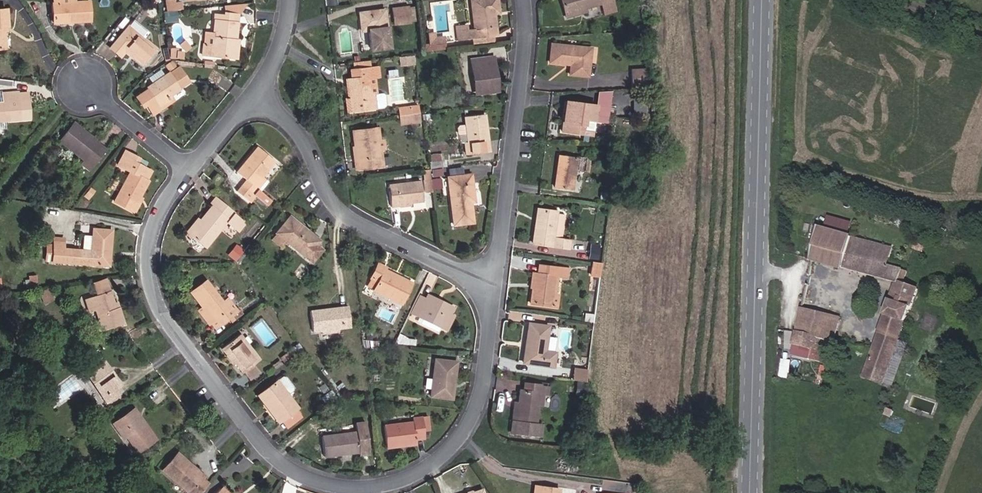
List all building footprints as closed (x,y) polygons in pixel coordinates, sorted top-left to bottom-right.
[(89,2),(75,2),(74,0),(53,0),(53,4),(52,4),(53,23),(90,21),(89,2)] [(179,3),(173,4),(173,0),(171,0),(164,1),(166,11),(180,9),(179,3)] [(497,0),(475,0),(476,11),(472,12),(475,30),(467,30),(466,26),(456,27),(457,39),(472,38),(473,46),(495,43),(494,35),(496,35),(494,14),(499,13),(497,0)] [(612,0),(561,0),(565,13),(585,8),(602,3),(604,13),(614,10),(612,0)] [(237,15),(245,4),(223,6),(224,13),(237,15)] [(410,22),(408,7),(392,9),(394,24),(410,22)] [(587,13),(585,8),(565,13),(566,18),(587,13)] [(389,47),(384,10),(359,13),(362,31),(369,30),(371,50),(389,47)] [(177,21),(176,11),(164,12),(165,22),(177,21)] [(234,40),(237,15),(224,13),(224,15),(214,15),(212,36),(211,45),(203,44),(202,55),(230,58),(232,40),(234,40)] [(148,33),(132,20),(128,26),(143,39),(148,33)] [(143,65),(156,49),(143,39),(128,26),(110,48),(119,56),(123,51),(130,57),(131,55),(143,65)] [(444,48),(443,37),(440,37),(440,39),(434,40),(434,38),(433,33),(427,34),(428,44),(423,45),(424,51),(444,48)] [(211,45),(212,36),(204,35),(203,44),(211,45)] [(588,76),(590,48),(551,44),(550,62),(566,64),(566,61),(571,62),(571,64),(570,75),(588,76)] [(474,56),(477,92),(498,90),(494,55),(474,56)] [(174,66),(171,61),(165,65),(169,70),(174,66)] [(173,78),(181,71),(178,66),(169,72),(173,78)] [(379,76),(377,67),(352,70),(353,79),(348,80),(350,98),(353,98),(355,111),(384,107),(386,104),(384,96),(382,94),(376,94),(370,95),(368,78),(374,77),(379,76)] [(646,86),(645,69),(631,70),(632,87),(646,86)] [(179,87),(188,81),(181,71),(173,78),(169,72),(146,88),(147,90),(136,98),(141,106),(145,103),(153,114),(161,108),(158,103),(170,94),(180,88),(179,87)] [(376,94),(374,77),(368,78),(370,95),(376,94)] [(608,107),(610,91),(597,92),(595,106),(608,107)] [(28,99),(19,100),(18,93),(0,94),(0,124),(4,123),(3,121),(29,119),(28,99)] [(161,108),(174,99),(170,94),(158,103),(161,108)] [(355,111),(353,98),(350,98),(346,99),(347,112),(355,111)] [(647,119),(647,101),(639,101),(639,120),(647,119)] [(606,122),(608,107),(595,106),(569,102),(566,122),(563,121),(562,131),(592,135),(594,121),(606,122)] [(411,113),(410,107),(399,108),(400,115),(411,113)] [(462,113),(465,140),(462,140),(463,153),(487,151),(483,111),(462,113)] [(420,121),(419,112),(411,113),(400,115),(401,123),(420,121)] [(89,170),(104,151),(96,145),(85,136),(87,134),(73,123),(59,141),(84,160),(81,164),(89,170)] [(380,166),(376,128),(354,131),(359,169),(380,166)] [(379,139),(378,128),(376,128),(380,166),(383,166),(381,151),(385,150),(384,139),(379,139)] [(98,142),(87,134),(85,136),(96,145),(98,142)] [(260,191),(268,182),(262,177),(274,162),(257,147),(236,172),(245,180),(236,191),(250,203),(256,197),(265,204),(269,199),(260,191)] [(146,180),(150,171),(133,162),(136,157),(124,151),(117,165),(130,172),(114,201),(130,210),(137,196),(139,197),(147,181),(146,180)] [(572,190),(576,157),(564,156),(563,164),(558,163),(555,188),(572,190)] [(442,168),(441,160),(431,162),(429,162),(430,169),(440,168),(442,168)] [(429,167),(420,168),(423,189),(431,188),(429,167)] [(441,176),(440,168),(432,170),(433,177),(441,176)] [(217,185),(223,178),(216,173),(211,180),(217,185)] [(474,202),(470,174),(448,177),(454,225),(473,223),(470,202),(474,202)] [(423,202),(420,181),(388,185),(390,207),(399,206),(399,207),(408,206),(408,203),(423,202)] [(134,212),(141,198),(139,197),(137,196),(130,210),(134,212)] [(235,230),(243,221),(233,213),(234,212),(215,197),(209,204),(211,206),(199,220),(202,222),(190,236),(204,248),(225,222),(235,230)] [(93,209),(93,198),(84,198),(77,206),(93,209)] [(561,240),(564,215),(556,213),(556,211),(537,209),(533,243),(570,248),(571,241),(561,240)] [(306,258),(310,252),(316,257),(322,250),(316,245),(319,241),(289,216),(276,233),(286,241),(306,258)] [(849,236),(852,222),(828,216),(824,230),(849,236)] [(190,236),(202,222),(199,220),(198,219),(187,233),(190,236)] [(238,232),(245,223),(243,221),(235,230),(238,232)] [(844,269),(852,237),(849,236),(824,230),(819,228),(812,260),(844,269)] [(109,266),(112,230),(92,229),(92,237),(83,237),(82,251),(63,249),(64,243),(53,242),(53,245),(47,245),(45,261),(109,266)] [(286,241),(276,233),(271,239),(281,247),(286,241)] [(903,269),(888,265),(893,248),(852,237),(844,269),(898,283),(899,283),(903,269)] [(235,260),(242,252),(236,247),(229,255),(235,260)] [(311,262),(316,257),(310,252),(306,258),(311,262)] [(600,276),(601,263),(593,262),(591,275),(600,276)] [(401,303),(411,283),(385,270),(386,267),(378,264),(368,285),(374,290),(388,297),(401,303)] [(555,295),(557,276),(566,277),(567,269),(539,265),(538,273),(534,272),(530,303),(558,307),(559,295),(555,295)] [(37,287),(36,275),(28,276),(29,284),(25,284),(26,288),(37,287)] [(109,291),(105,279),(93,282),(97,295),(109,291)] [(215,328),(237,311),(227,298),(222,302),(205,280),(191,292),(202,306),(204,309),(199,312),(208,324),(210,322),(215,328)] [(899,341),(918,290),(899,283),(898,283),(863,376),(883,383),(884,382),(899,341)] [(44,303),(52,299),(48,289),(40,293),(44,303)] [(388,297),(374,290),(371,295),(386,302),(388,297)] [(102,331),(123,324),(118,308),(114,309),(113,305),(109,291),(97,295),(84,299),(89,312),(96,310),(102,331)] [(447,330),(453,317),(448,315),(451,308),(426,295),(424,300),(419,298),(412,312),(419,316),(423,318),(440,327),(447,330)] [(350,327),(348,307),(310,311),(312,332),(322,330),(338,328),(350,327)] [(829,340),(835,317),(802,308),(796,332),(829,340)] [(835,342),(840,318),(835,317),(829,340),(835,342)] [(438,332),(440,327),(423,318),(420,324),(438,332)] [(544,351),(548,326),(528,324),(523,363),(553,367),(555,353),(544,351)] [(824,361),(829,340),(796,332),(793,343),(812,348),(810,357),(824,361)] [(253,365),(259,360),(239,334),(221,348),(226,354),(226,355),(232,362),(234,361),(243,373),(244,372),(253,365)] [(401,344),(405,337),(399,334),(394,343),(401,344)] [(415,346),(416,340),(408,339),(405,337),(401,344),(415,346)] [(378,349),(378,341),(362,340),(363,347),(378,349)] [(893,385),(908,345),(899,341),(884,382),(893,385)] [(283,361),(289,356),(286,353),(280,358),(283,361)] [(107,402),(119,393),(115,389),(120,385),(112,374),(110,375),(105,368),(107,367),(101,358),(84,370),(107,402)] [(452,399),(457,362),(435,359),(430,397),(452,399)] [(275,370),(282,364),(279,360),(272,365),(275,370)] [(259,372),(253,365),(244,372),(250,380),(259,372)] [(586,381),(587,371),(574,369),(573,379),(578,380),(586,381)] [(286,394),(292,390),(292,387),(285,378),(282,377),(277,381),(286,394)] [(584,396),(586,381),(578,380),(576,395),(584,396)] [(296,410),(298,409),(286,394),(277,381),(258,396),(264,403),(265,402),(280,423),(282,421),(296,410)] [(537,406),(540,385),(523,383),(523,391),(519,390),(518,402),(516,422),(512,422),(511,432),(540,436),(542,425),(535,424),(537,406)] [(37,394),(43,390),(39,384),(33,387),(37,394)] [(547,396),(548,386),(540,385),(537,406),(541,406),(543,395),(547,396)] [(34,414),(41,410),(36,402),(29,406),(34,414)] [(143,423),(134,410),(131,412),(141,425),(143,423)] [(288,428),(302,418),(296,410),(282,421),(288,428)] [(138,452),(156,440),(143,423),(141,425),(131,412),(114,424),(124,438),(127,436),(138,452)] [(422,430),(420,417),(411,418),(412,423),(383,426),(386,447),(416,443),(415,439),(423,438),(423,437),(422,431),(422,430)] [(369,454),(365,422),(355,423),(356,432),(321,436),(323,456),(358,452),(359,455),(369,454)] [(208,484),(201,478),(198,481),(193,476),(198,470),(190,464),(188,466),(181,460),(183,458),(177,452),(163,467),(193,492),(201,492),(208,484)] [(190,464),(183,458),(181,460),(188,466),(190,464)] [(201,478),(203,475),(198,470),(193,476),(198,481),(201,478)]
